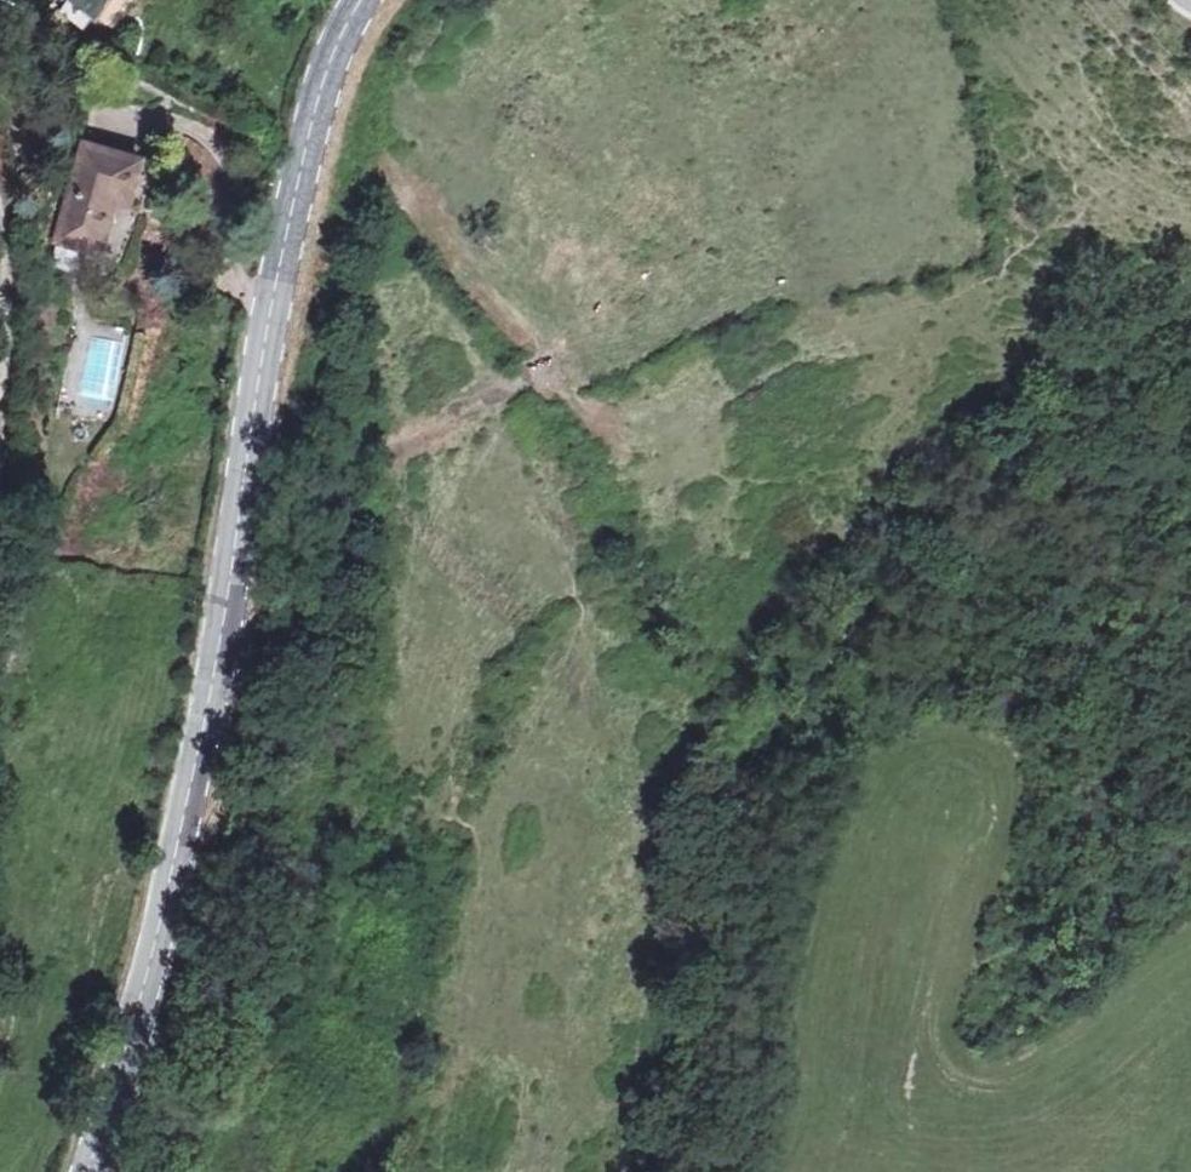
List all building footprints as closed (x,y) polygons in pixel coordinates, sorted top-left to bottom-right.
[(59,9),(81,25),(92,10),(97,14),(107,0),(66,0),(59,9)] [(133,157),(78,144),(55,237),(94,246),(107,194),(123,198),(133,157)]
